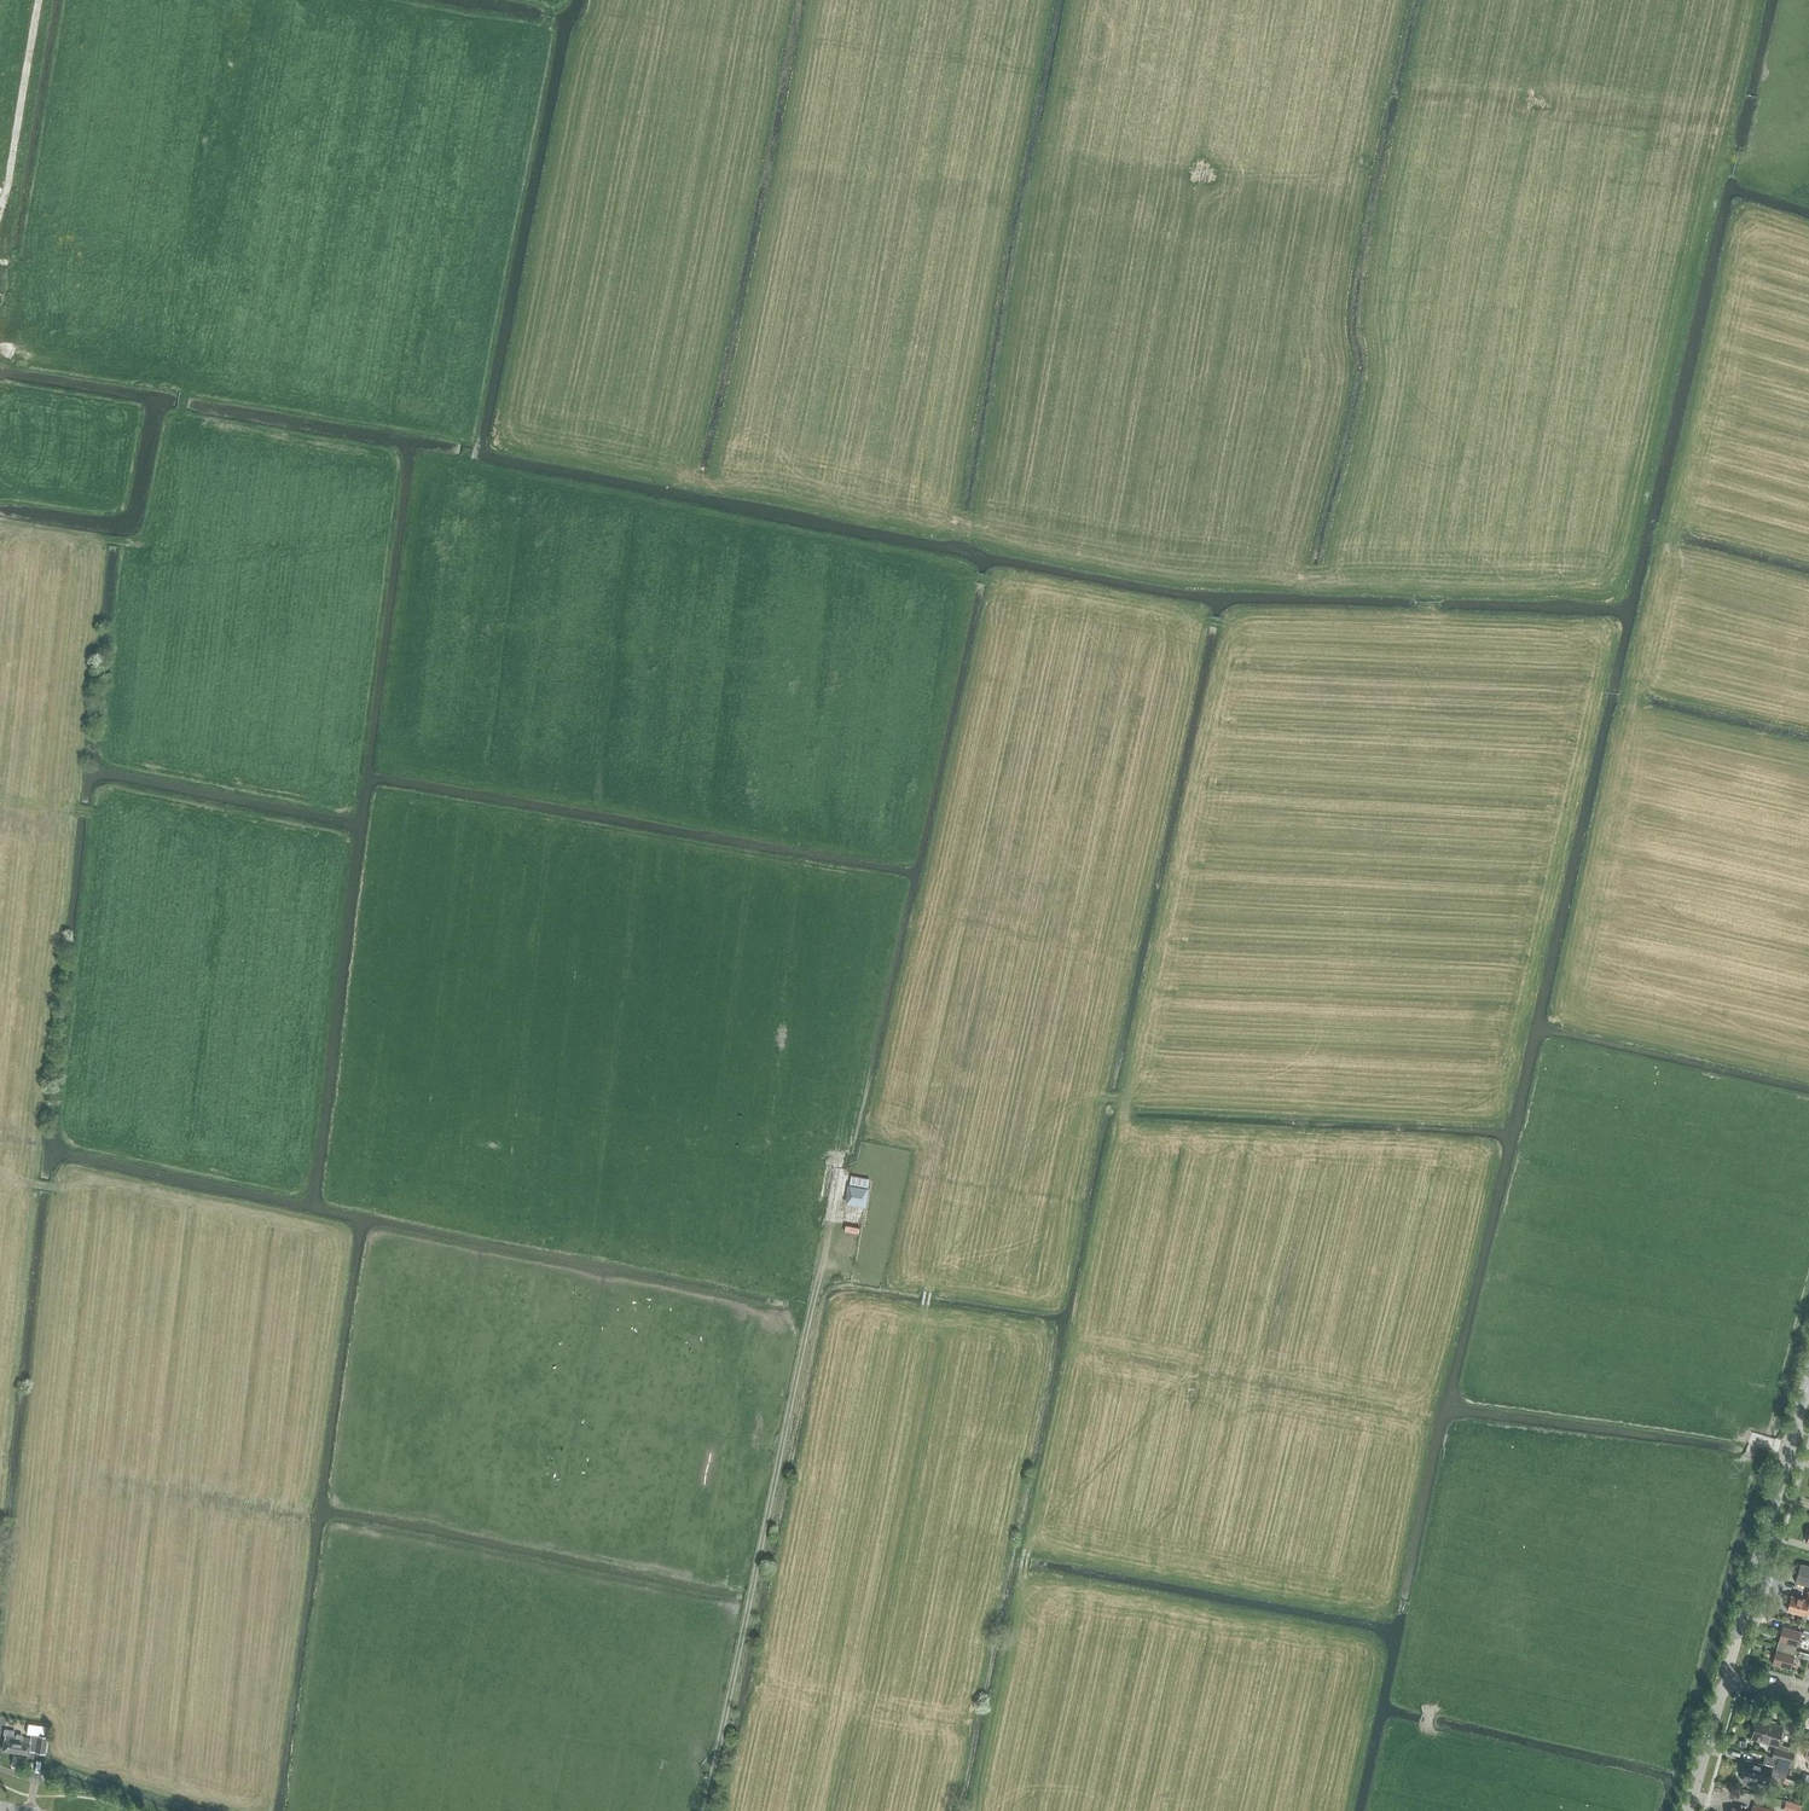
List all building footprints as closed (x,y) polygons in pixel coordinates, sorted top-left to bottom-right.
[(866,1203),(870,1179),(851,1177),(847,1203),(865,1206),(865,1202),(866,1203)] [(1800,1564),(1795,1582),(1808,1586),(1808,1566),(1800,1564)] [(1807,1592),(1805,1600),(1791,1596),(1787,1610),(1805,1615),(1806,1613),(1808,1614),(1808,1592),(1807,1592)] [(1797,1646),(1801,1631),(1783,1626),(1779,1641),(1777,1645),(1796,1650),(1797,1646)] [(1794,1655),(1796,1650),(1777,1645),(1776,1650),(1772,1664),(1790,1669),(1794,1655)] [(1782,1742),(1779,1740),(1783,1726),(1757,1719),(1753,1734),(1760,1736),(1759,1741),(1776,1745),(1776,1748),(1775,1748),(1773,1757),(1773,1758),(1790,1763),(1790,1762),(1792,1763),(1795,1753),(1794,1753),(1797,1743),(1791,1741),(1789,1747),(1781,1745),(1782,1742)] [(1798,1733),(1800,1725),(1790,1723),(1788,1731),(1798,1733)] [(28,1724),(26,1735),(31,1735),(31,1734),(47,1736),(49,1727),(32,1725),(28,1724)] [(31,1735),(31,1738),(13,1735),(14,1731),(4,1729),(4,1734),(5,1735),(4,1739),(2,1750),(29,1754),(29,1751),(45,1753),(47,1736),(31,1734),(31,1735)] [(1773,1758),(1773,1757),(1766,1755),(1763,1765),(1745,1760),(1741,1776),(1748,1778),(1746,1782),(1748,1784),(1755,1786),(1757,1785),(1758,1781),(1759,1781),(1760,1777),(1768,1780),(1770,1774),(1785,1779),(1790,1763),(1773,1758)]
